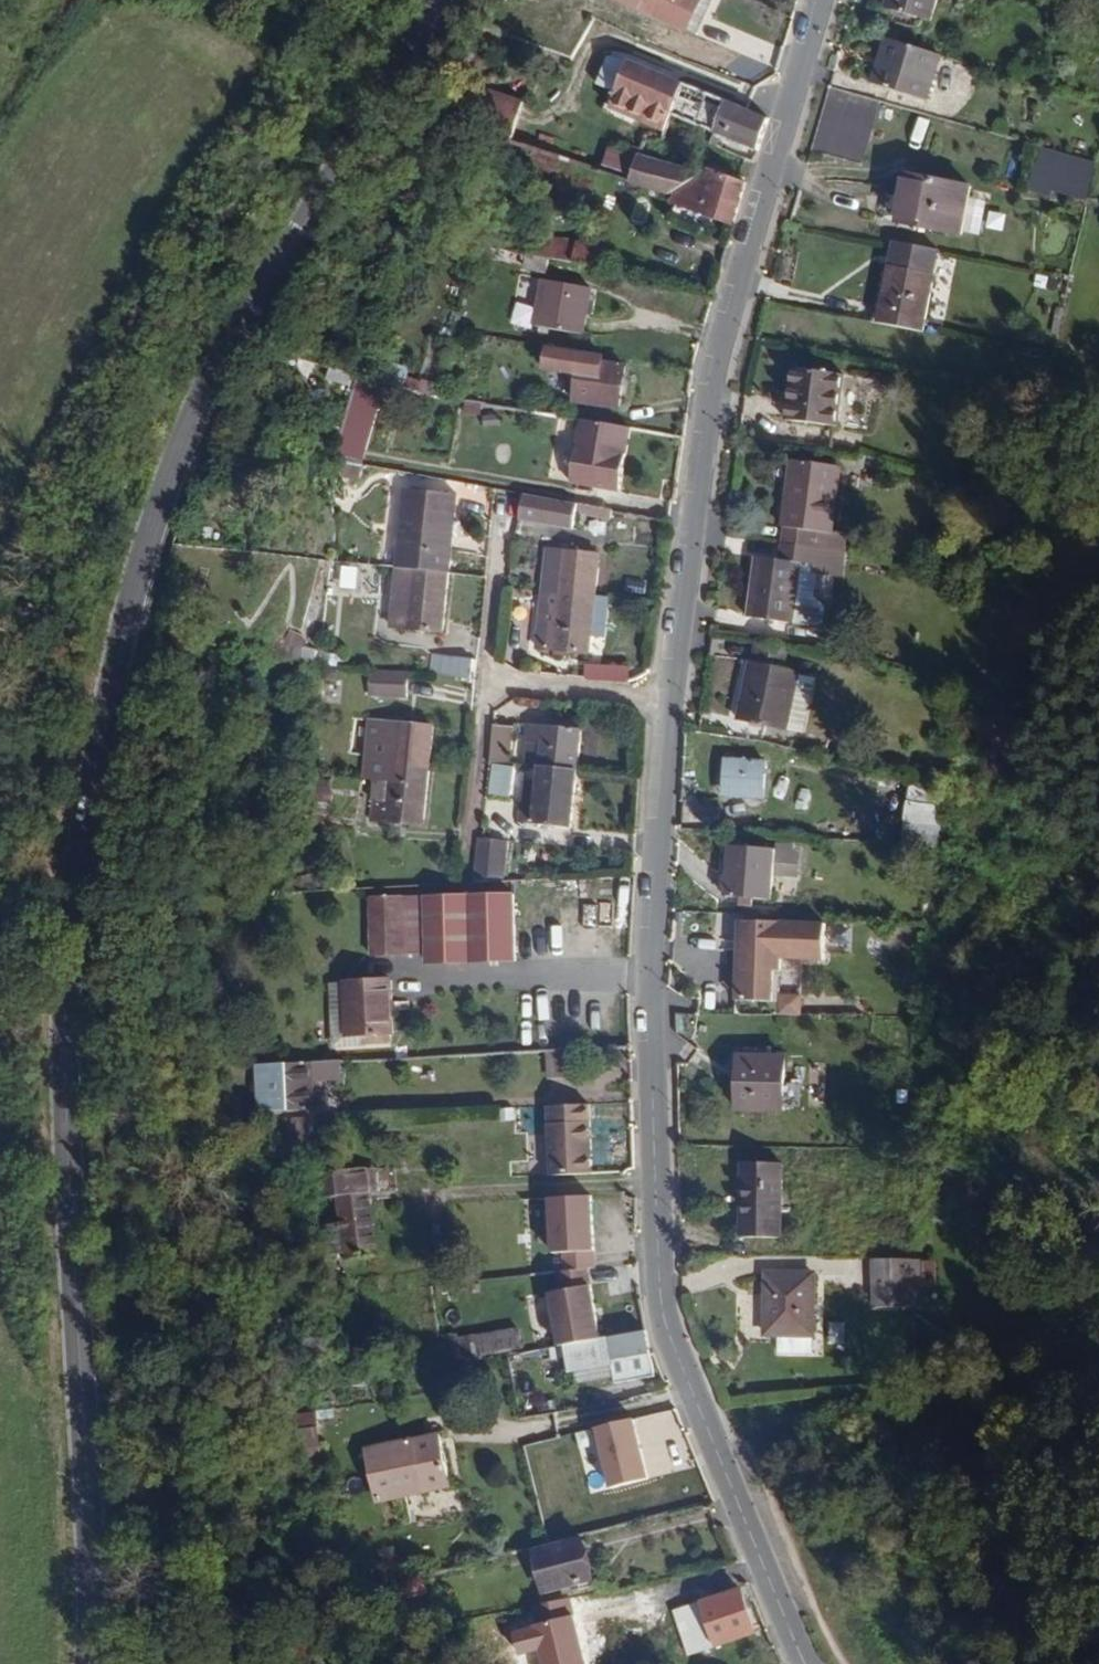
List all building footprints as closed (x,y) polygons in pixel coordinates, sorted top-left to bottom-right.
[(646,0),(620,0),(641,10),(646,0)] [(687,34),(704,0),(646,0),(641,10),(687,34)] [(712,3),(707,0),(704,0),(687,34),(693,37),(694,37),(712,3)] [(934,0),(885,0),(883,7),(928,20),(934,0)] [(880,69),(889,38),(883,36),(873,67),(880,69)] [(924,99),(939,54),(889,38),(880,69),(873,67),(869,81),(924,99)] [(610,95),(622,62),(603,58),(592,88),(610,95)] [(662,115),(675,82),(622,62),(610,95),(602,114),(655,134),(662,115)] [(695,127),(708,95),(675,82),(662,115),(695,127)] [(878,103),(832,90),(815,148),(862,161),(878,103)] [(511,142),(523,104),(486,93),(475,132),(511,142)] [(758,151),(769,118),(746,109),(708,95),(695,127),(758,151)] [(637,154),(640,146),(606,136),(595,169),(627,178),(637,154)] [(1098,164),(1037,147),(1025,190),(1051,197),(1054,188),(1088,198),(1098,164)] [(676,192),(699,172),(637,154),(627,178),(676,192)] [(731,223),(745,180),(705,167),(699,172),(676,192),(664,202),(731,223)] [(957,232),(969,181),(909,168),(897,219),(957,232)] [(584,266),(589,236),(544,229),(537,258),(559,262),(584,266)] [(613,264),(617,241),(589,236),(584,266),(612,271),(613,264)] [(921,330),(937,249),(889,239),(873,321),(921,330)] [(556,274),(559,262),(537,258),(535,270),(556,274)] [(582,331),(590,286),(543,278),(535,323),(582,331)] [(621,408),(626,366),(596,362),(597,352),(543,345),(539,369),(573,373),(569,401),(621,408)] [(834,425),(839,372),(788,366),(782,419),(834,425)] [(386,391),(358,383),(335,456),(362,463),(386,391)] [(618,484),(626,427),(580,420),(572,478),(585,479),(618,484)] [(827,533),(834,465),(788,460),(779,542),(812,546),(814,531),(827,533)] [(447,573),(455,495),(402,489),(395,553),(407,555),(405,568),(447,573)] [(571,529),(575,502),(522,494),(518,521),(571,529)] [(827,533),(814,531),(812,546),(810,562),(809,571),(844,574),(846,550),(848,535),(827,533)] [(794,621),(800,561),(810,562),(812,546),(779,542),(777,559),(753,556),(747,616),(794,621)] [(595,593),(599,550),(546,546),(545,568),(557,569),(555,591),(595,593)] [(440,635),(447,573),(405,568),(402,612),(390,611),(388,631),(440,635)] [(591,652),(595,593),(555,591),(553,630),(538,629),(537,649),(591,652)] [(473,679),(475,658),(428,655),(427,676),(473,679)] [(788,727),(798,674),(791,672),(792,668),(778,665),(767,663),(746,660),(735,717),(788,727)] [(586,683),(631,685),(632,669),(587,667),(586,683)] [(815,677),(798,674),(788,727),(806,730),(815,677)] [(416,703),(417,679),(376,677),(375,701),(416,703)] [(427,765),(430,724),(367,719),(363,777),(386,778),(386,780),(407,781),(408,764),(427,765)] [(511,762),(513,726),(492,724),(489,761),(511,762)] [(578,767),(581,728),(529,724),(527,744),(541,745),(540,764),(578,767)] [(766,798),(767,760),(723,760),(723,798),(766,798)] [(536,805),(540,764),(526,763),(523,804),(536,805)] [(423,822),(427,765),(408,764),(407,781),(386,780),(385,800),(372,799),(371,818),(423,822)] [(574,829),(578,767),(540,764),(536,805),(523,804),(522,825),(574,829)] [(507,807),(510,767),(491,765),(488,805),(507,807)] [(502,880),(506,838),(482,837),(477,837),(474,876),(502,880)] [(774,841),(774,849),(727,846),(723,897),(773,900),(774,878),(800,879),(802,851),(795,850),(796,842),(774,841)] [(517,960),(515,893),(421,896),(423,954),(424,964),(517,960)] [(423,954),(421,896),(367,897),(370,957),(423,954)] [(781,972),(782,958),(822,960),(824,925),(739,922),(736,999),(775,1000),(776,972),(781,972)] [(395,1048),(392,981),(331,984),(334,1050),(395,1048)] [(780,1107),(780,1051),(733,1051),(732,1107),(780,1107)] [(347,1108),(344,1060),(300,1064),(303,1111),(347,1108)] [(592,1102),(549,1104),(552,1177),(596,1174),(592,1102)] [(781,1160),(742,1159),(741,1235),(780,1236),(781,1160)] [(381,1255),(376,1202),(403,1200),(401,1173),(310,1181),(313,1208),(342,1206),(347,1258),(381,1255)] [(591,1196),(548,1198),(552,1254),(561,1253),(562,1268),(596,1265),(591,1196)] [(933,1279),(932,1259),(871,1260),(872,1309),(909,1308),(908,1279),(933,1279)] [(768,1271),(766,1334),(815,1335),(816,1272),(768,1271)] [(561,1343),(600,1336),(591,1285),(548,1293),(557,1344),(561,1343)] [(489,1331),(438,1339),(441,1362),(493,1355),(489,1331)] [(648,1354),(645,1331),(617,1333),(600,1336),(561,1343),(566,1372),(607,1364),(609,1381),(651,1376),(648,1354)] [(422,1347),(421,1337),(410,1338),(411,1349),(422,1347)] [(344,1398),(342,1387),(324,1390),(326,1401),(344,1398)] [(316,1403),(315,1392),(306,1393),(308,1404),(316,1403)] [(591,1429),(607,1488),(647,1477),(631,1419),(591,1429)] [(455,1482),(446,1430),(370,1443),(379,1495),(455,1482)] [(603,1579),(592,1538),(542,1552),(553,1592),(603,1579)] [(709,1599),(708,1599),(682,1610),(699,1651),(722,1642),(723,1641),(724,1643),(763,1626),(747,1585),(742,1587),(710,1600),(709,1599)] [(510,1629),(517,1656),(537,1651),(540,1663),(584,1663),(572,1613),(538,1622),(510,1629)]
